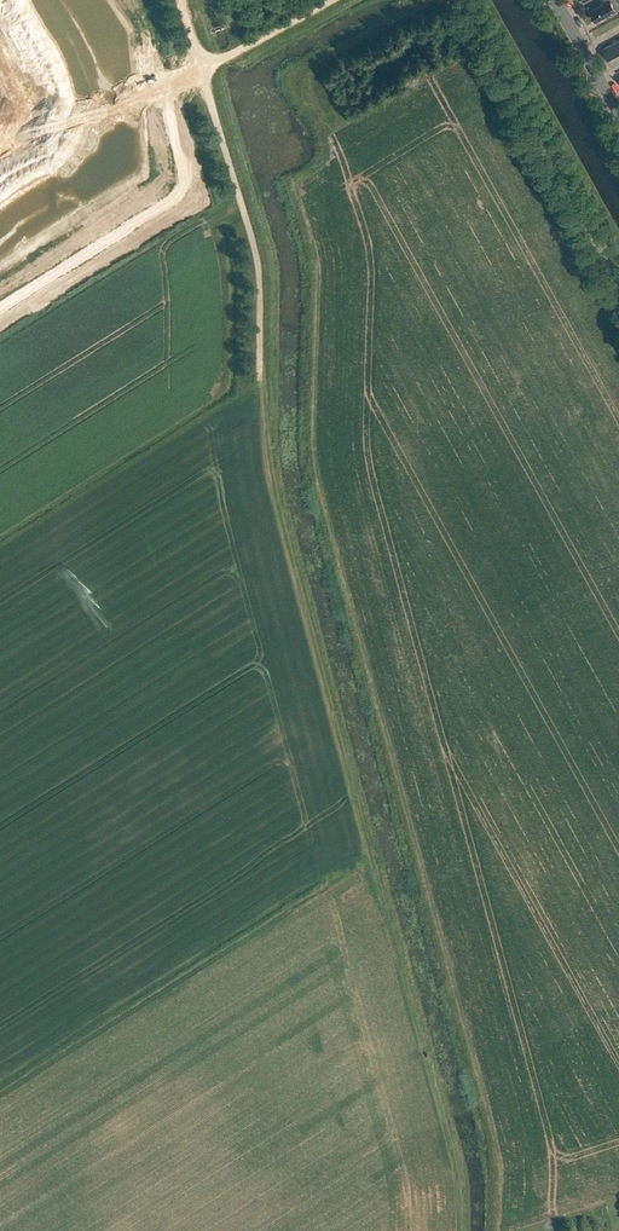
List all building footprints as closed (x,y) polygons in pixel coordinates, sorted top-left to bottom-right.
[(597,21),(608,14),(609,15),(617,11),(616,9),(618,7),(618,0),(607,0),(602,3),(602,4),(591,10),(597,21)] [(614,66),(618,63),(618,40),(604,48),(614,66)]
